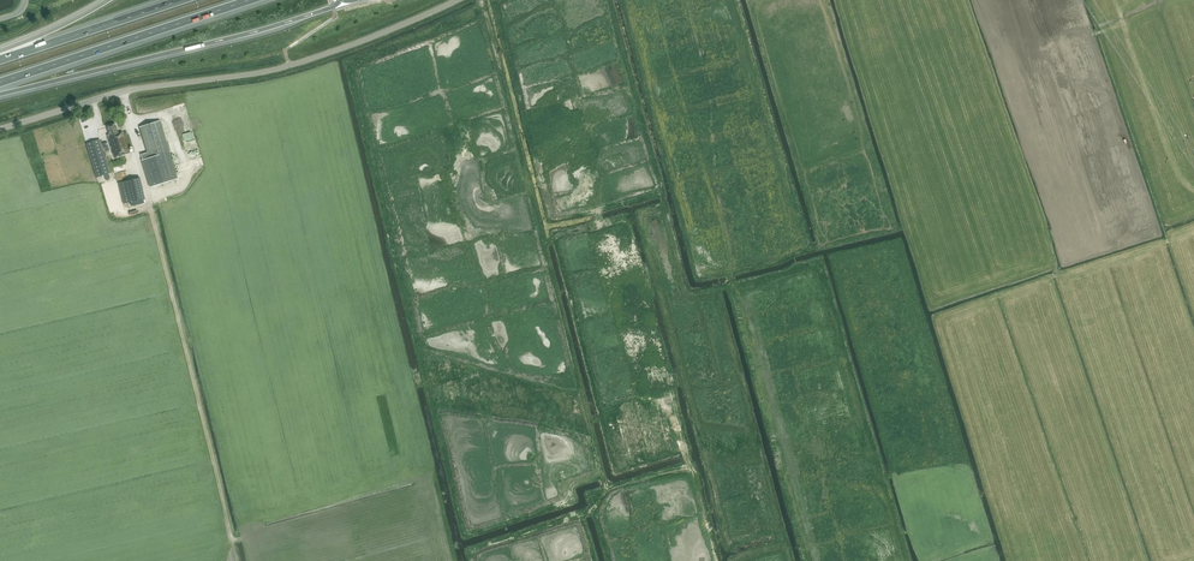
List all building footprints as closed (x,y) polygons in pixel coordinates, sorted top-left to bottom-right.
[(141,154),(151,187),(178,179),(159,121),(140,127),(148,152),(141,154)] [(114,157),(130,152),(124,132),(119,134),(116,124),(107,127),(110,135),(108,136),(108,137),(108,138),(114,157)] [(110,173),(108,167),(110,166),(108,160),(106,161),(99,139),(86,143),(97,177),(110,173)] [(140,177),(118,183),(123,204),(146,198),(140,177)]
